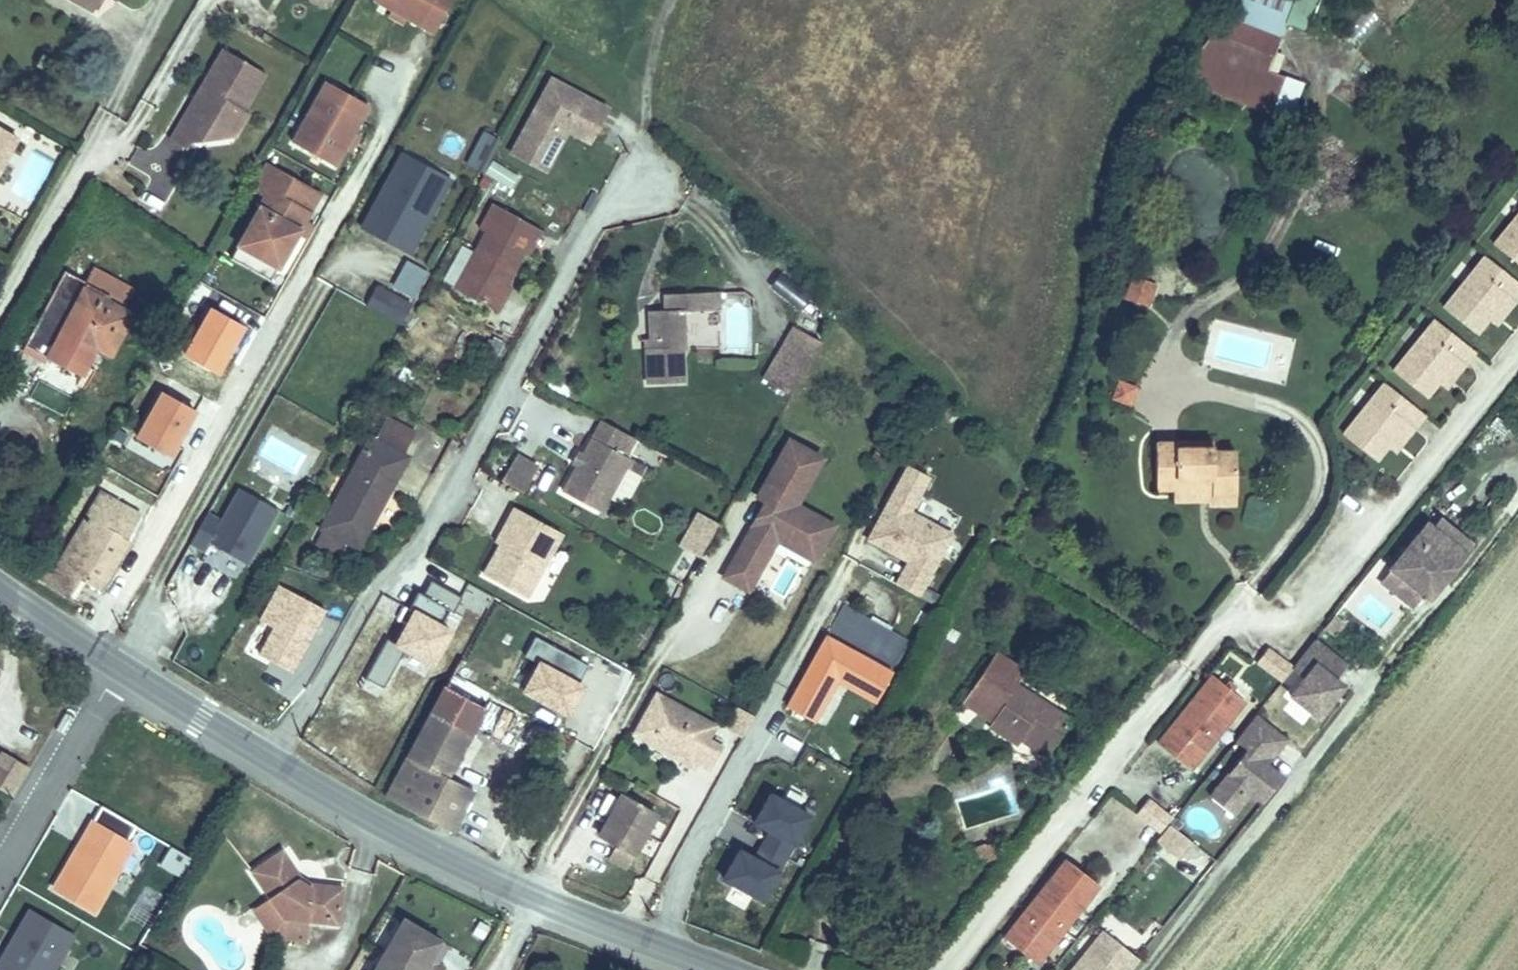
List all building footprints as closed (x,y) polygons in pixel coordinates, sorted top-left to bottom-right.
[(92,10),(98,0),(74,0),(92,10)] [(378,2),(435,33),(454,0),(379,0),(378,2)] [(1278,40),(1287,17),(1243,0),(1239,0),(1235,6),(1204,44),(1195,54),(1177,76),(1270,110),(1282,79),(1266,73),(1278,40)] [(1361,42),(1380,19),(1367,8),(1348,31),(1361,42)] [(231,132),(265,73),(222,48),(169,139),(186,149),(205,117),(231,132)] [(57,64),(41,56),(37,64),(52,72),(57,64)] [(518,139),(553,158),(569,127),(585,98),(551,80),(518,139)] [(296,144),(335,166),(366,110),(327,88),(296,144)] [(607,110),(585,98),(569,127),(592,139),(607,110)] [(0,129),(0,168),(17,138),(0,129)] [(501,140),(485,132),(476,148),(492,156),(501,140)] [(518,139),(510,154),(545,173),(553,158),(518,139)] [(468,164),(484,172),(492,156),(476,148),(468,164)] [(367,228),(413,252),(450,180),(405,156),(367,228)] [(511,189),(518,174),(491,161),(484,176),(511,189)] [(265,162),(250,189),(265,197),(237,245),(277,268),(297,233),(298,230),(303,221),(309,211),(286,198),(296,179),(265,162)] [(320,193),(296,179),(286,198),(309,211),(320,193)] [(506,285),(524,252),(518,248),(531,224),(492,203),(479,228),(486,232),(455,288),(493,309),(506,285)] [(1494,245),(1517,264),(1517,215),(1494,245)] [(297,233),(305,237),(312,226),(303,221),(298,230),(297,233)] [(529,254),(542,230),(531,224),(518,248),(529,254)] [(269,281),(277,268),(237,245),(230,258),(269,281)] [(1506,295),(1514,301),(1517,296),(1517,283),(1485,257),(1444,308),(1476,333),(1487,318),(1506,295)] [(415,298),(429,272),(406,259),(392,286),(415,298)] [(111,354),(132,314),(120,308),(130,290),(94,270),(87,283),(64,271),(24,345),(81,375),(96,346),(111,354)] [(1144,307),(1153,283),(1135,276),(1126,300),(1144,307)] [(498,312),(511,288),(506,285),(493,309),(498,312)] [(365,306),(400,325),(411,305),(376,286),(365,306)] [(683,382),(682,348),(684,348),(683,310),(720,308),(719,292),(664,295),(665,310),(649,311),(650,339),(651,348),(646,349),(647,383),(683,382)] [(1495,325),(1514,301),(1506,295),(1487,318),(1495,325)] [(218,332),(216,339),(242,346),(252,309),(210,297),(202,327),(218,332)] [(813,337),(827,313),(808,303),(795,328),(799,330),(813,337)] [(1463,365),(1474,351),(1434,320),(1393,372),(1425,397),(1437,382),(1455,358),(1463,365)] [(790,394),(821,341),(813,337),(799,330),(795,328),(794,327),(764,379),(790,394)] [(1445,388),(1463,365),(1455,358),(1437,382),(1445,388)] [(1129,404),(1135,388),(1120,383),(1114,398),(1129,404)] [(1375,460),(1387,445),(1386,445),(1405,422),(1413,428),(1424,414),(1384,383),(1343,435),(1375,460)] [(161,393),(137,436),(170,455),(195,411),(161,393)] [(358,548),(407,457),(402,454),(414,432),(387,417),(385,421),(376,439),(370,437),(321,528),(322,529),(343,540),(344,541),(358,548)] [(608,498),(630,458),(625,456),(634,438),(601,421),(582,455),(579,460),(577,465),(562,491),(601,512),(608,498)] [(1394,452),(1413,428),(1405,422),(1386,445),(1387,445),(1394,452)] [(719,578),(747,593),(775,543),(813,564),(835,526),(797,505),(823,459),(785,438),(751,498),(761,504),(719,578)] [(1157,489),(1178,488),(1199,488),(1198,482),(1210,481),(1210,495),(1235,494),(1235,452),(1213,452),(1212,442),(1155,443),(1157,489)] [(579,460),(582,455),(577,452),(572,462),(577,465),(579,460)] [(522,493),(537,467),(516,454),(501,480),(522,493)] [(623,506),(644,466),(630,458),(608,498),(623,506)] [(928,478),(903,465),(863,542),(903,563),(891,586),(917,600),(951,534),(910,512),(928,478)] [(1210,495),(1210,481),(1198,482),(1199,488),(1178,488),(1178,500),(1211,499),(1210,495)] [(207,513),(191,542),(206,551),(210,542),(247,563),(277,509),(240,488),(221,521),(207,513)] [(98,590),(128,539),(140,517),(138,515),(138,517),(121,507),(121,506),(119,504),(119,505),(119,506),(102,496),(102,495),(100,494),(58,567),(46,559),(35,577),(68,598),(80,579),(98,590)] [(1236,504),(1235,494),(1210,495),(1211,499),(1211,504),(1236,504)] [(526,597),(562,533),(514,507),(507,522),(511,524),(500,545),(483,574),(526,597)] [(653,535),(663,521),(641,507),(632,522),(653,535)] [(677,547),(701,559),(720,524),(696,511),(677,547)] [(500,545),(511,524),(507,522),(495,542),(500,545)] [(1413,607),(1423,595),(1423,594),(1437,577),(1443,581),(1464,555),(1426,524),(1390,568),(1407,581),(1397,593),(1413,607)] [(337,554),(344,541),(343,540),(322,529),(315,542),(337,554)] [(683,578),(689,567),(679,562),(673,573),(683,578)] [(1407,581),(1390,568),(1381,580),(1397,593),(1407,581)] [(1429,598),(1443,581),(1437,577),(1423,594),(1423,595),(1429,598)] [(911,640),(843,603),(825,636),(893,673),(911,640)] [(823,637),(785,708),(816,724),(837,686),(874,706),(891,674),(823,637)] [(1346,665),(1314,640),(1293,667),(1291,669),(1303,678),(1290,696),(1318,718),(1332,700),(1324,693),(1335,679),(1346,665)] [(448,682),(459,662),(429,646),(418,666),(448,682)] [(1291,669),(1293,667),(1267,648),(1256,662),(1282,681),(1291,669)] [(1071,720),(1007,679),(1016,665),(995,652),(965,697),(995,716),(992,721),(989,725),(1017,744),(1024,734),(1050,751),(1071,720)] [(1189,769),(1244,701),(1212,675),(1158,743),(1158,744),(1189,769)] [(1324,693),(1332,700),(1343,686),(1335,679),(1324,693)] [(447,777),(484,709),(445,687),(386,797),(452,832),(473,790),(447,777)] [(712,741),(720,727),(656,692),(631,737),(697,773),(700,767),(710,773),(724,747),(712,741)] [(995,716),(965,697),(962,702),(992,721),(995,716)] [(738,709),(727,730),(742,738),(753,716),(738,709)] [(1286,738),(1256,714),(1235,741),(1246,750),(1209,796),(1232,815),(1247,797),(1243,794),(1247,789),(1250,792),(1263,802),(1283,778),(1266,764),(1286,738)] [(1050,751),(1024,734),(1020,741),(1046,757),(1050,751)] [(16,761),(0,753),(0,786),(1,787),(16,761)] [(16,761),(1,787),(14,795),(29,769),(16,761)] [(750,859),(736,851),(720,882),(760,903),(808,815),(767,794),(750,827),(763,834),(750,859)] [(601,837),(638,857),(659,817),(622,797),(601,837)] [(1169,824),(1173,819),(1147,799),(1137,813),(1162,833),(1166,828),(1169,824)] [(56,888),(96,911),(134,846),(94,823),(56,888)] [(1180,858),(1192,843),(1169,824),(1166,828),(1162,833),(1157,839),(1180,858)] [(999,856),(994,843),(986,846),(990,859),(999,856)] [(158,864),(181,877),(191,860),(169,846),(158,864)] [(990,859),(986,846),(985,846),(968,852),(972,865),(990,859)] [(283,850),(252,871),(269,897),(253,908),(271,936),(307,941),(309,921),(338,924),(343,887),(311,883),(311,887),(298,879),(301,877),(283,850)] [(1036,964),(1098,885),(1066,860),(1004,939),(1036,964)] [(71,939),(31,917),(2,969),(54,969),(71,939)] [(403,919),(384,952),(416,969),(443,969),(445,968),(437,963),(430,960),(441,941),(403,919)] [(1138,958),(1103,931),(1072,969),(1120,969),(1122,968),(1125,969),(1128,969),(1138,958)] [(448,945),(441,941),(430,960),(437,963),(448,945)] [(384,952),(374,969),(416,969),(384,952)]
